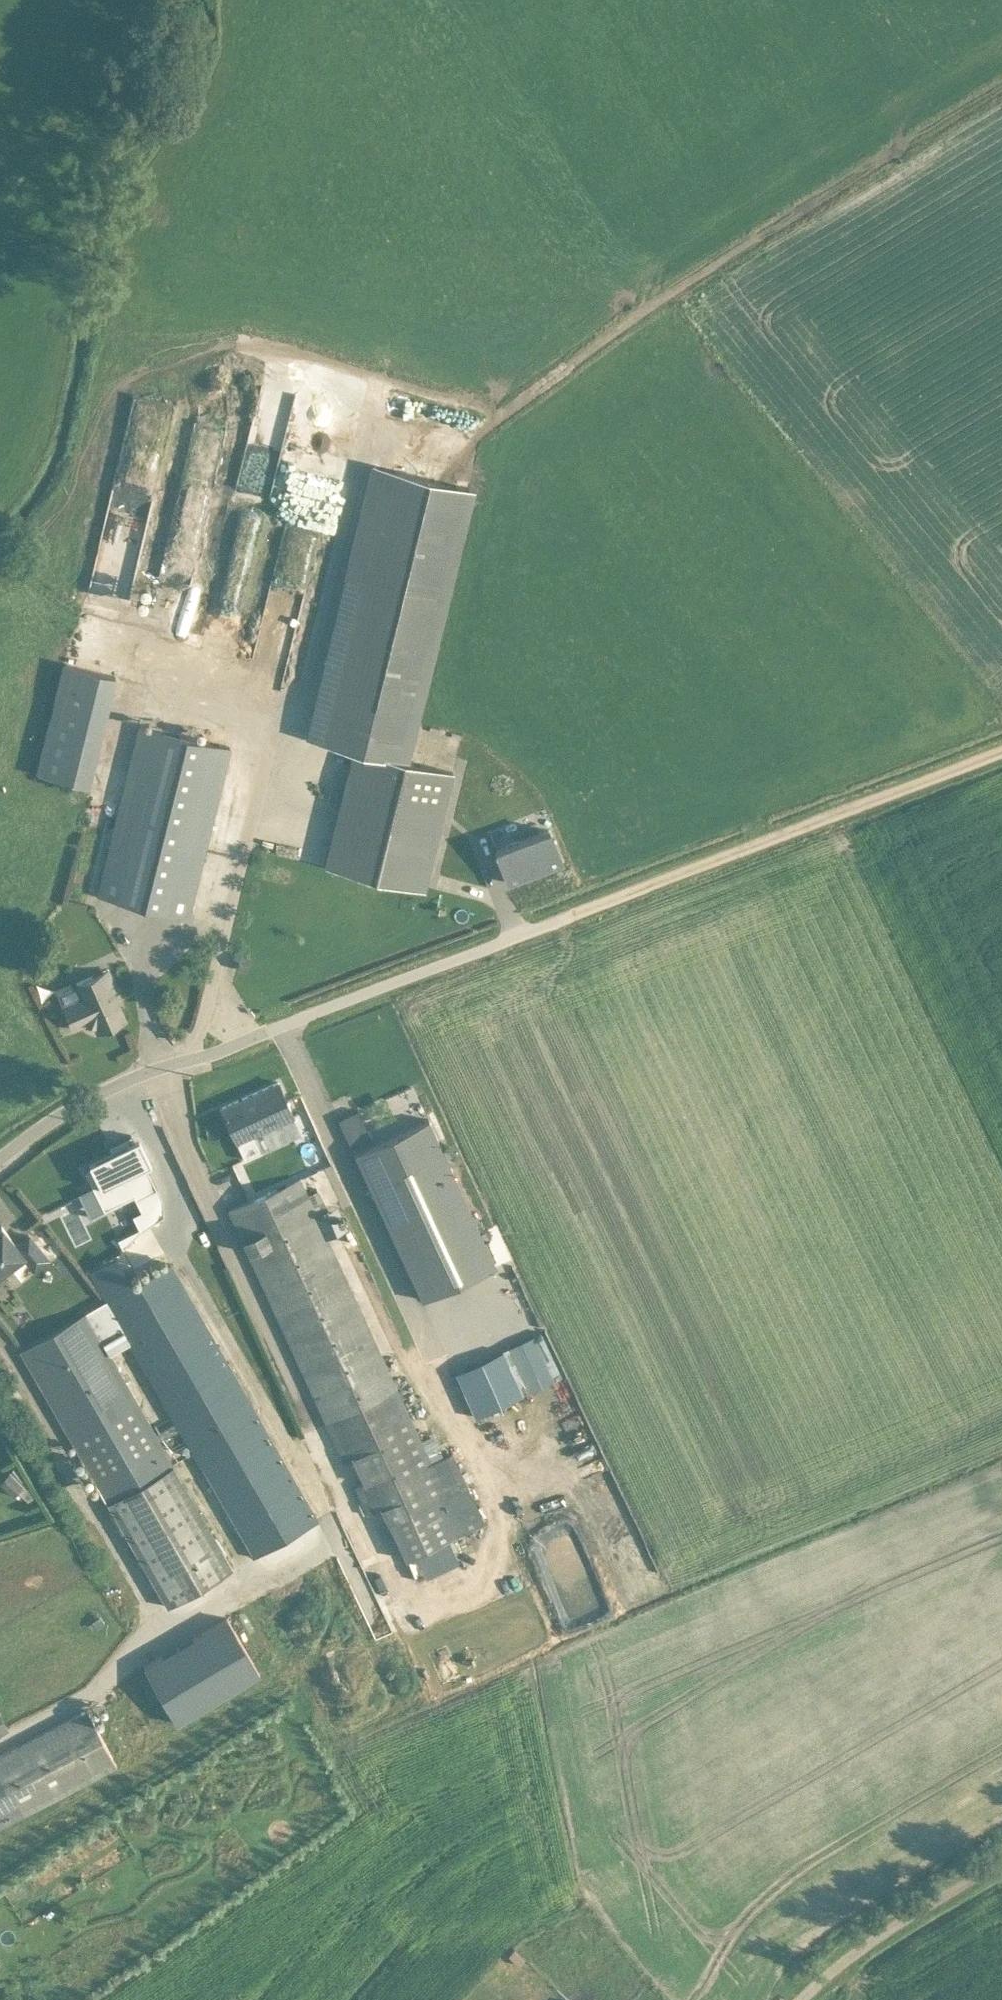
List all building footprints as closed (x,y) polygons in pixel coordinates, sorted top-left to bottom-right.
[(164,552),(196,558),(219,427),(187,422),(164,552)] [(472,485),(370,460),(303,733),(351,745),(323,865),(423,886),(451,769),(408,757),(472,485)] [(116,675),(62,661),(36,771),(88,783),(116,675)] [(188,915),(229,744),(138,721),(94,892),(188,915)] [(493,846),(506,879),(561,857),(547,827),(493,846)] [(97,1031),(125,1018),(115,996),(121,993),(110,965),(76,980),(74,975),(53,985),(72,1026),(85,1021),(93,1024),(97,1031)] [(220,1105),(240,1151),(249,1153),(257,1148),(259,1139),(255,1130),(293,1113),(277,1081),(220,1105)] [(421,1297),(494,1264),(428,1117),(355,1149),(421,1297)] [(113,1152),(83,1167),(103,1207),(133,1192),(135,1196),(156,1185),(130,1133),(108,1142),(113,1152)] [(327,1208),(309,1171),(227,1209),(342,1458),(351,1454),(363,1479),(354,1483),(366,1510),(380,1503),(404,1555),(484,1519),(452,1450),(443,1454),(432,1432),(420,1437),(316,1213),(327,1208)] [(0,1224),(0,1271),(22,1254),(33,1269),(49,1256),(29,1230),(14,1241),(1,1224),(0,1224)] [(105,1299),(133,1283),(114,1250),(86,1266),(105,1299)] [(133,1283),(105,1299),(128,1339),(174,1420),(178,1425),(252,1553),(316,1517),(170,1260),(133,1283)] [(128,1339),(105,1299),(20,1349),(166,1604),(232,1566),(158,1437),(178,1425),(174,1420),(154,1431),(108,1352),(128,1339)] [(517,1390),(557,1373),(538,1328),(498,1345),(517,1390)] [(0,1480),(0,1483),(13,1494),(15,1493),(18,1496),(21,1493),(17,1489),(25,1481),(13,1465),(0,1480)] [(118,1602),(125,1598),(113,1578),(106,1582),(118,1602)] [(365,1606),(374,1637),(389,1632),(380,1602),(365,1606)] [(164,1718),(250,1673),(219,1616),(134,1660),(164,1718)] [(0,1751),(0,1824),(117,1763),(87,1705),(0,1751)]
